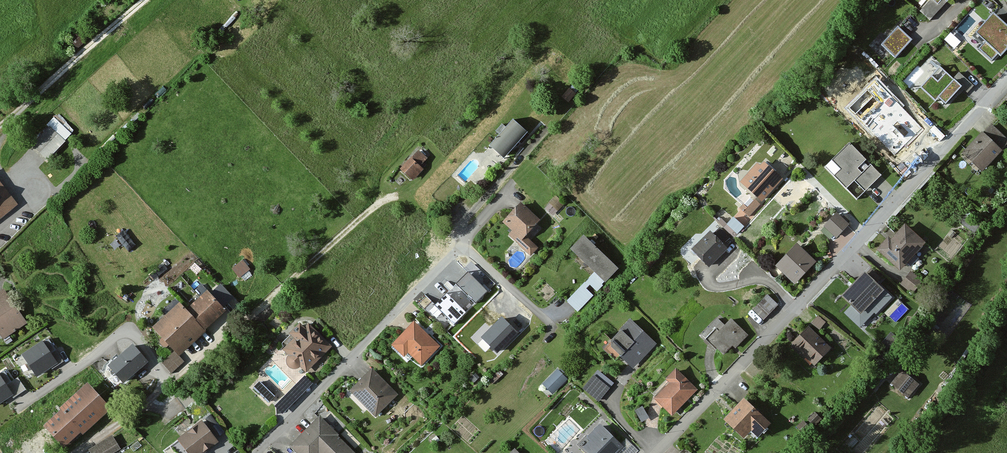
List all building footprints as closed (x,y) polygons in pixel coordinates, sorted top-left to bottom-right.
[(968,4),(964,0),(930,0),(927,4),(949,25),(968,4)] [(1006,46),(1006,25),(995,14),(973,37),(982,45),(979,49),(992,62),(1006,46)] [(895,57),(912,39),(898,26),(881,44),(895,57)] [(938,65),(920,85),(947,110),(966,90),(938,65)] [(574,93),(569,88),(560,97),(566,102),(574,93)] [(47,157),(73,131),(57,115),(31,140),(47,157)] [(528,133),(513,120),(488,146),(503,160),(528,133)] [(964,155),(985,173),(1006,148),(1006,139),(990,124),(964,155)] [(849,142),(824,167),(857,200),(881,176),(849,142)] [(425,159),(416,151),(398,171),(411,183),(422,170),(418,167),(425,159)] [(759,159),(740,182),(762,201),(782,178),(759,159)] [(14,209),(0,191),(0,220),(14,209)] [(538,219),(519,202),(501,222),(510,230),(505,236),(527,256),(534,249),(522,237),(538,219)] [(738,231),(745,223),(734,213),(727,221),(738,231)] [(837,213),(824,227),(836,238),(849,223),(837,213)] [(968,217),(962,225),(974,234),(980,226),(968,217)] [(889,238),(879,250),(904,271),(927,242),(907,226),(894,241),(889,238)] [(709,230),(690,249),(709,266),(727,247),(709,230)] [(617,270),(584,237),(570,250),(604,283),(617,270)] [(800,245),(778,267),(796,286),(819,265),(800,245)] [(233,266),(243,277),(253,269),(243,257),(233,266)] [(469,267),(455,281),(476,302),(490,288),(469,267)] [(911,268),(901,281),(910,288),(920,275),(911,268)] [(880,278),(871,269),(865,274),(875,284),(880,278)] [(865,274),(840,298),(850,307),(844,313),(860,326),(874,312),(875,313),(891,297),(875,284),(865,274)] [(759,284),(740,303),(759,322),(778,303),(759,284)] [(433,303),(455,324),(469,309),(447,288),(433,303)] [(180,304),(154,327),(179,354),(227,312),(206,289),(184,309),(180,304)] [(0,292),(0,336),(2,339),(25,323),(2,290),(0,292)] [(503,314),(482,334),(498,351),(520,331),(503,314)] [(717,319),(703,336),(711,342),(729,358),(748,335),(730,319),(724,325),(717,319)] [(611,342),(603,351),(615,362),(620,356),(633,368),(655,344),(631,321),(611,342)] [(303,322),(275,351),(303,378),(331,349),(303,322)] [(414,323),(392,346),(418,369),(439,346),(414,323)] [(808,327),(791,345),(815,368),(832,350),(808,327)] [(48,337),(23,353),(36,374),(57,361),(52,353),(56,350),(48,337)] [(131,339),(105,360),(121,379),(147,357),(131,339)] [(553,392),(569,376),(558,365),(542,381),(553,392)] [(599,399),(614,380),(598,367),(583,385),(599,399)] [(676,367),(663,379),(669,385),(655,399),(670,416),(698,390),(676,367)] [(370,368),(347,391),(373,417),(396,394),(370,368)] [(920,384),(903,370),(890,385),(907,399),(920,384)] [(0,373),(0,400),(11,393),(6,384),(10,381),(4,371),(0,373)] [(45,427),(65,449),(112,409),(88,382),(60,406),(64,410),(45,427)] [(749,398),(723,423),(742,442),(754,430),(761,437),(774,423),(749,398)] [(289,447),(295,452),(352,452),(319,418),(289,447)] [(174,442),(183,452),(206,452),(219,443),(201,420),(174,442)] [(579,444),(588,452),(618,452),(623,447),(600,424),(579,444)] [(111,433),(88,446),(92,452),(108,452),(119,447),(111,433)]
